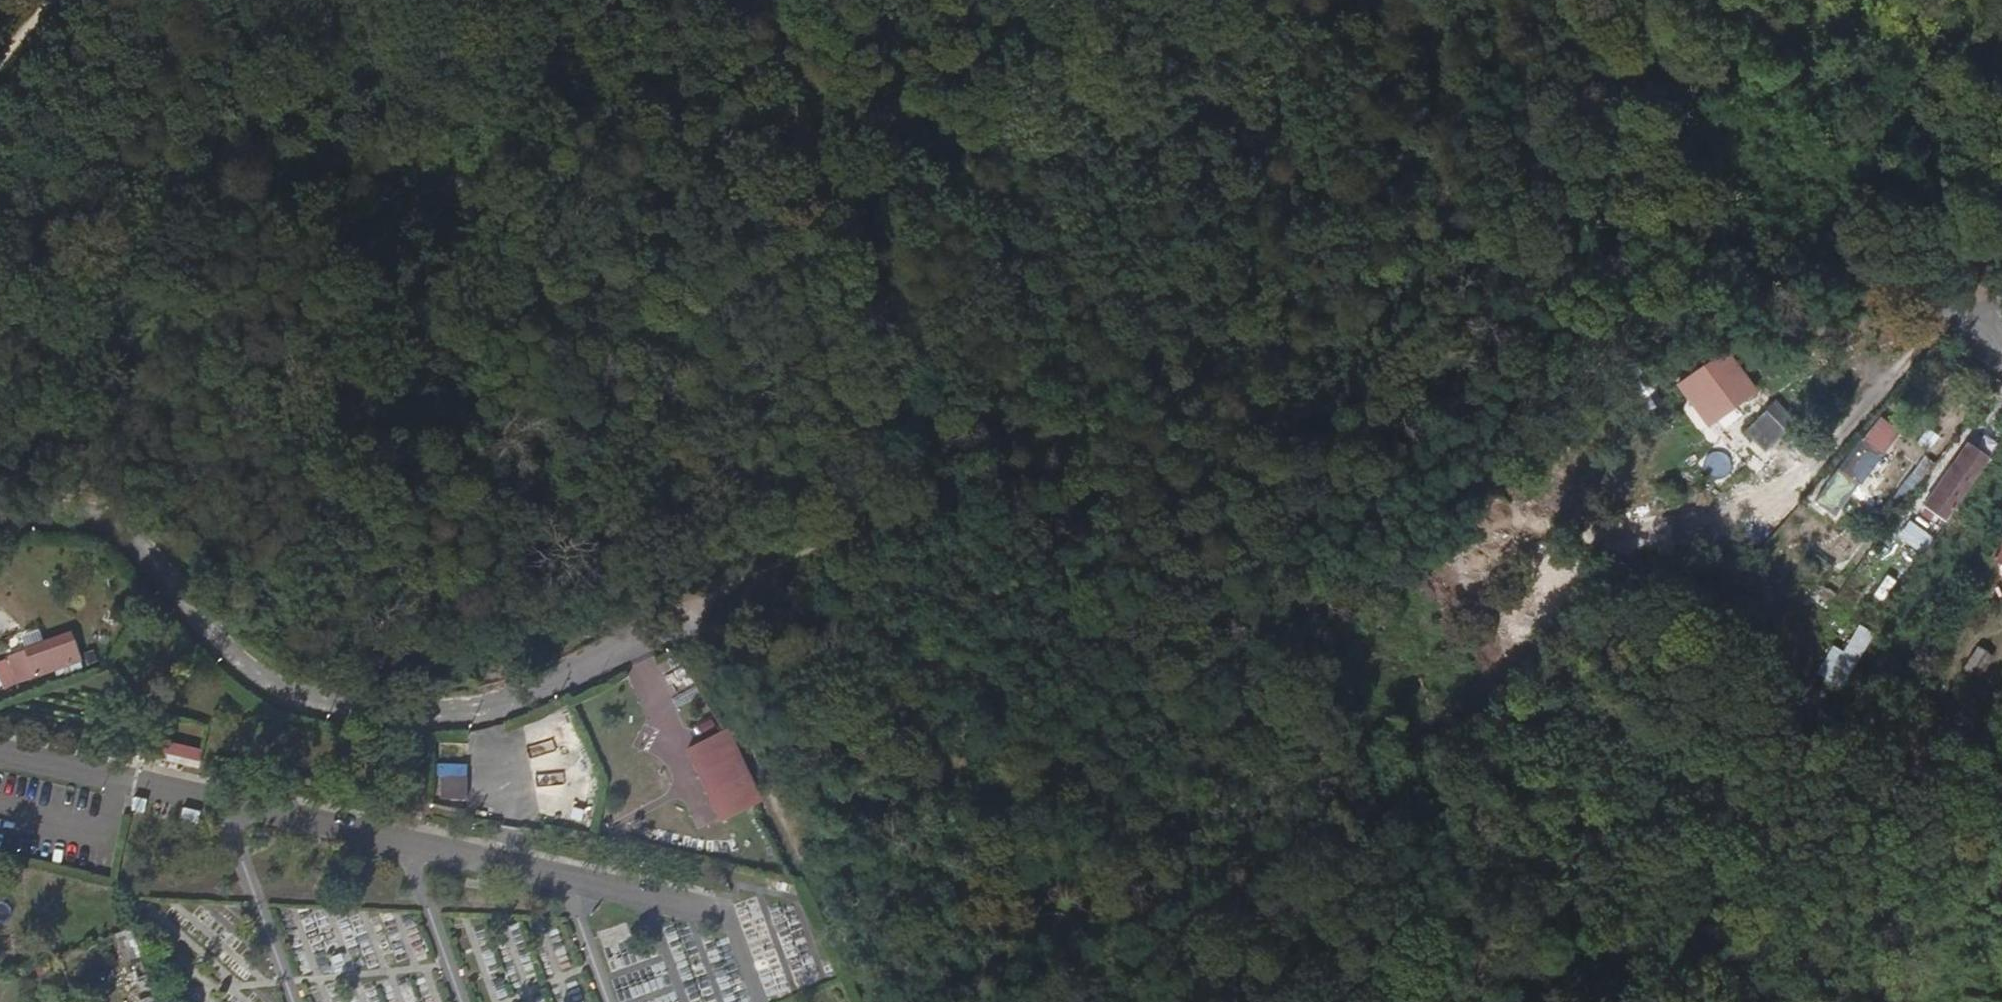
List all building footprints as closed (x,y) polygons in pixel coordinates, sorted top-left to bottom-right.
[(1712,383),(1725,369),(1710,354),(1698,368),(1712,383)] [(1765,449),(1784,429),(1764,410),(1745,429),(1765,449)] [(1861,481),(1890,445),(1899,434),(1883,421),(1821,500),(1836,511),(1861,481)] [(1967,483),(1987,456),(1967,443),(1924,503),(1943,517),(1967,483)] [(1988,556),(2001,565),(2001,532),(1988,556)] [(1864,594),(1886,609),(1914,565),(1892,551),(1864,594)] [(1843,688),(1877,633),(1861,623),(1844,650),(1836,645),(1819,673),(1843,688)] [(79,658),(70,636),(67,633),(40,643),(6,658),(17,683),(79,658)] [(764,799),(731,730),(693,747),(706,774),(711,776),(716,786),(713,789),(726,817),(764,799)] [(195,762),(198,749),(134,734),(131,745),(132,747),(195,762)] [(550,746),(525,751),(527,761),(552,756),(550,746)] [(439,763),(438,800),(467,801),(468,764),(439,763)] [(562,794),(563,780),(533,779),(533,792),(562,794)] [(1993,866),(1986,880),(2001,889),(2001,871),(1993,866)] [(130,929),(115,934),(126,965),(141,960),(130,929)]
